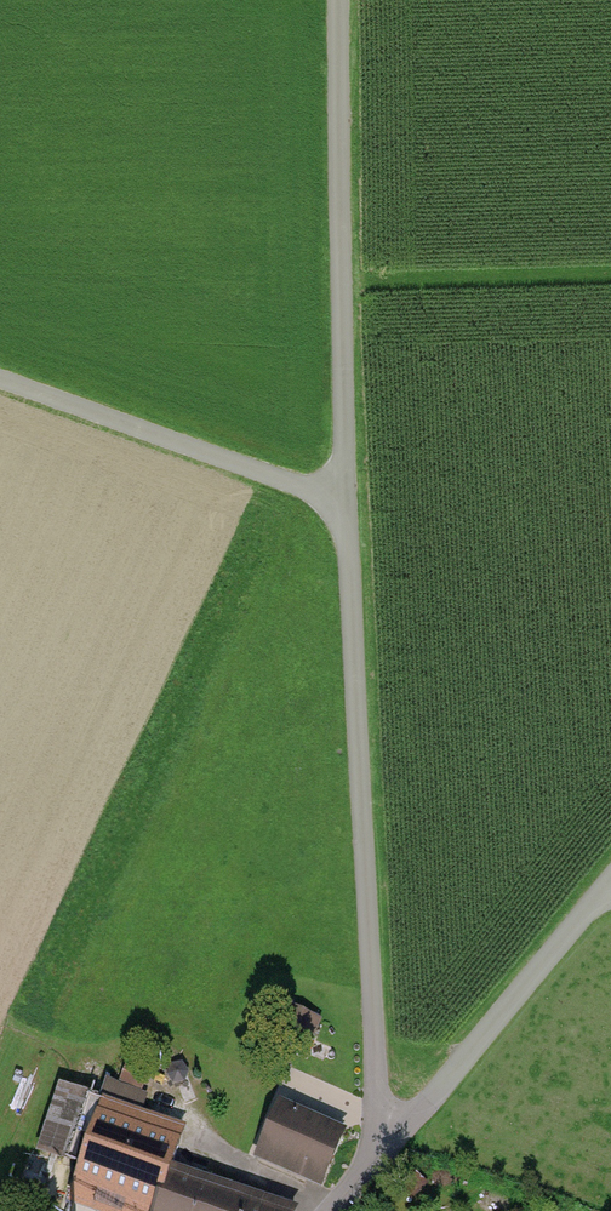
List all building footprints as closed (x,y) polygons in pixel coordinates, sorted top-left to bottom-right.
[(174,1163),(186,1125),(66,1087),(46,1152),(88,1165),(75,1205),(94,1210),(158,1210),(174,1163)] [(288,1102),(261,1160),(328,1190),(355,1132),(288,1102)] [(158,1210),(282,1210),(286,1198),(174,1163),(158,1210)]
